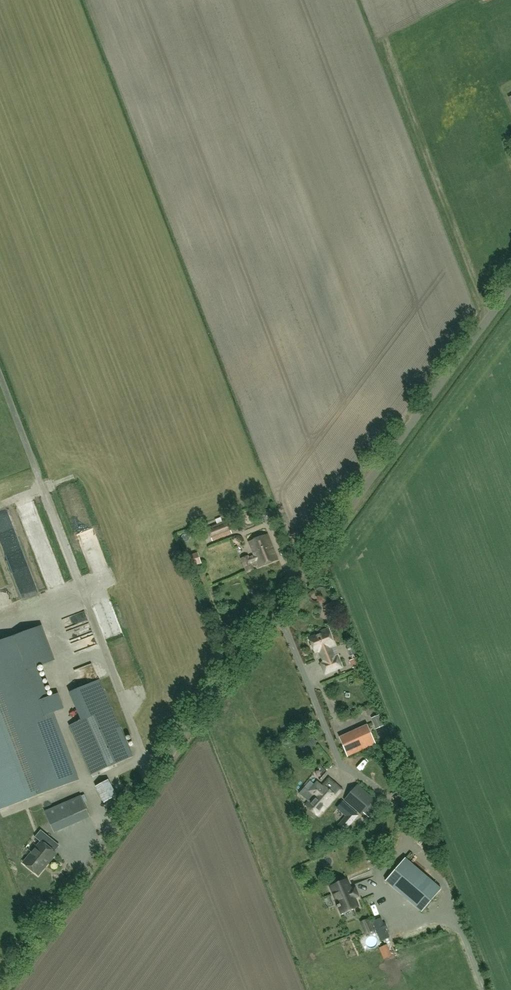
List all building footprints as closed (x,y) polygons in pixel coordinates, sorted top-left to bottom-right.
[(275,519),(271,509),(259,513),(263,524),(275,519)] [(227,521),(223,523),(217,525),(208,528),(212,540),(231,533),(227,521)] [(255,556),(249,558),(248,557),(241,559),(246,572),(253,569),(251,563),(256,560),(259,567),(277,559),(267,535),(249,542),(255,556)] [(190,568),(201,564),(197,553),(185,557),(190,568)] [(53,588),(63,585),(54,555),(44,558),(53,588)] [(324,607),(331,617),(342,609),(336,599),(324,607)] [(62,709),(56,694),(45,698),(33,668),(52,661),(39,627),(0,642),(0,809),(76,780),(51,713),(62,709)] [(315,653),(319,652),(323,662),(321,663),(325,674),(342,667),(338,656),(335,657),(331,647),(335,646),(327,627),(319,631),(320,632),(309,637),(315,653)] [(355,658),(349,660),(352,669),(358,666),(355,658)] [(111,707),(81,720),(71,724),(91,774),(133,758),(111,707)] [(339,738),(347,756),(375,743),(367,725),(339,738)] [(309,735),(300,743),(307,751),(317,742),(309,735)] [(108,780),(96,786),(104,802),(116,796),(108,780)] [(309,792),(314,796),(305,805),(318,816),(335,796),(323,786),(322,787),(317,782),(309,792)] [(361,815),(368,807),(374,799),(357,784),(344,800),(361,815)] [(45,811),(54,832),(90,817),(84,803),(87,801),(84,795),(81,796),(45,811)] [(41,842),(23,863),(38,875),(56,853),(44,844),(50,837),(41,830),(35,837),(41,842)] [(66,847),(74,851),(76,847),(68,843),(66,847)] [(405,858),(386,881),(421,912),(441,889),(405,858)] [(358,906),(354,897),(358,895),(354,888),(351,889),(347,879),(331,886),(338,905),(336,906),(337,908),(339,907),(342,913),(358,906)] [(431,901),(424,909),(428,913),(435,905),(431,901)] [(383,925),(380,919),(373,922),(381,940),(388,937),(385,930),(387,929),(385,924),(383,925)]
